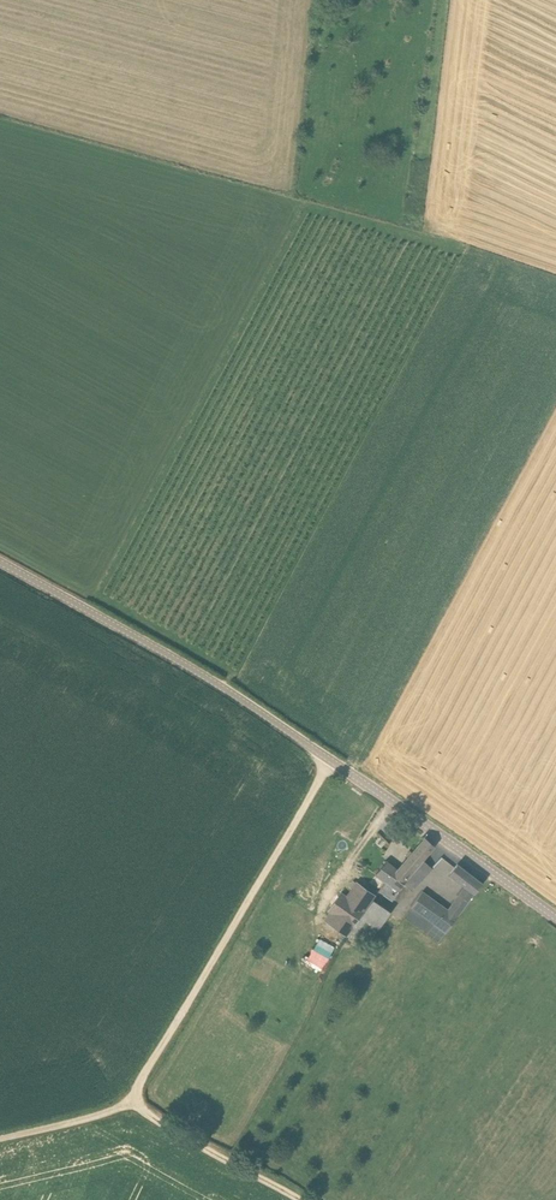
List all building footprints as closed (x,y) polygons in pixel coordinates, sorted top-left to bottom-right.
[(425,839),(397,871),(407,880),(422,860),(433,846),(425,839)] [(408,881),(405,884),(414,892),(433,869),(422,860),(407,880),(408,881)] [(482,883),(457,864),(449,875),(465,887),(448,911),(423,893),(411,909),(431,922),(447,934),(474,894),(482,883)] [(335,915),(330,924),(347,936),(373,900),(376,895),(356,881),(346,896),(339,890),(326,909),(335,915)] [(386,881),(379,891),(393,901),(399,891),(386,881)] [(390,912),(377,903),(373,900),(347,936),(348,937),(347,938),(352,942),(358,934),(370,942),(390,912)] [(318,938),(310,961),(328,967),(336,944),(318,938)]
